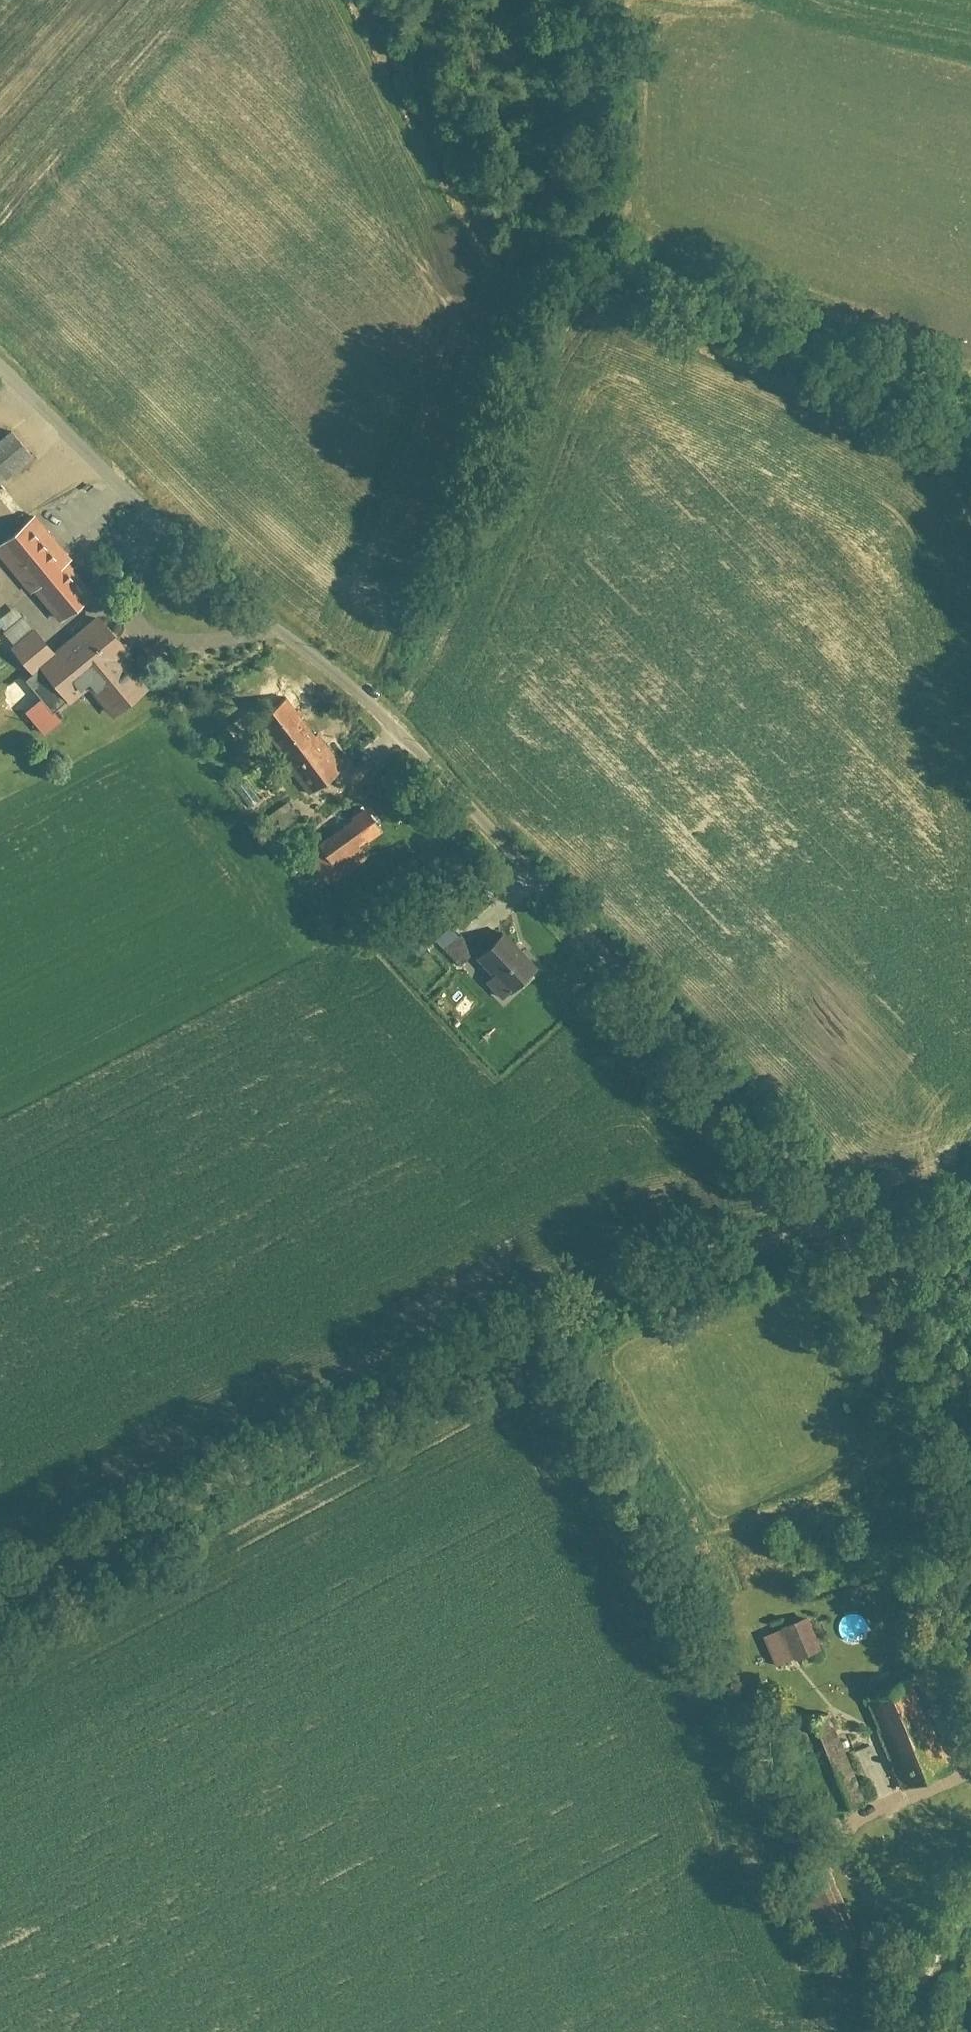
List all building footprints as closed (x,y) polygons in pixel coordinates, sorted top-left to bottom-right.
[(35,465),(11,437),(0,446),(0,495),(35,465)] [(62,628),(100,593),(33,518),(0,548),(0,558),(62,628)] [(13,650),(35,677),(30,681),(58,717),(74,705),(82,714),(99,700),(118,724),(153,695),(133,671),(138,666),(102,624),(61,658),(37,630),(13,650)] [(45,701),(24,716),(45,744),(65,730),(45,701)] [(304,701),(262,732),(311,799),(353,768),(304,701)] [(319,850),(340,879),(388,844),(366,816),(319,850)] [(458,928),(440,946),(465,971),(483,953),(458,928)] [(465,971),(508,1015),(543,980),(500,937),(483,953),(465,971)] [(811,1625),(768,1639),(780,1672),(822,1658),(811,1625)] [(918,1680),(870,1700),(904,1786),(953,1766),(918,1680)] [(832,1717),(805,1728),(840,1813),(866,1803),(832,1717)]
